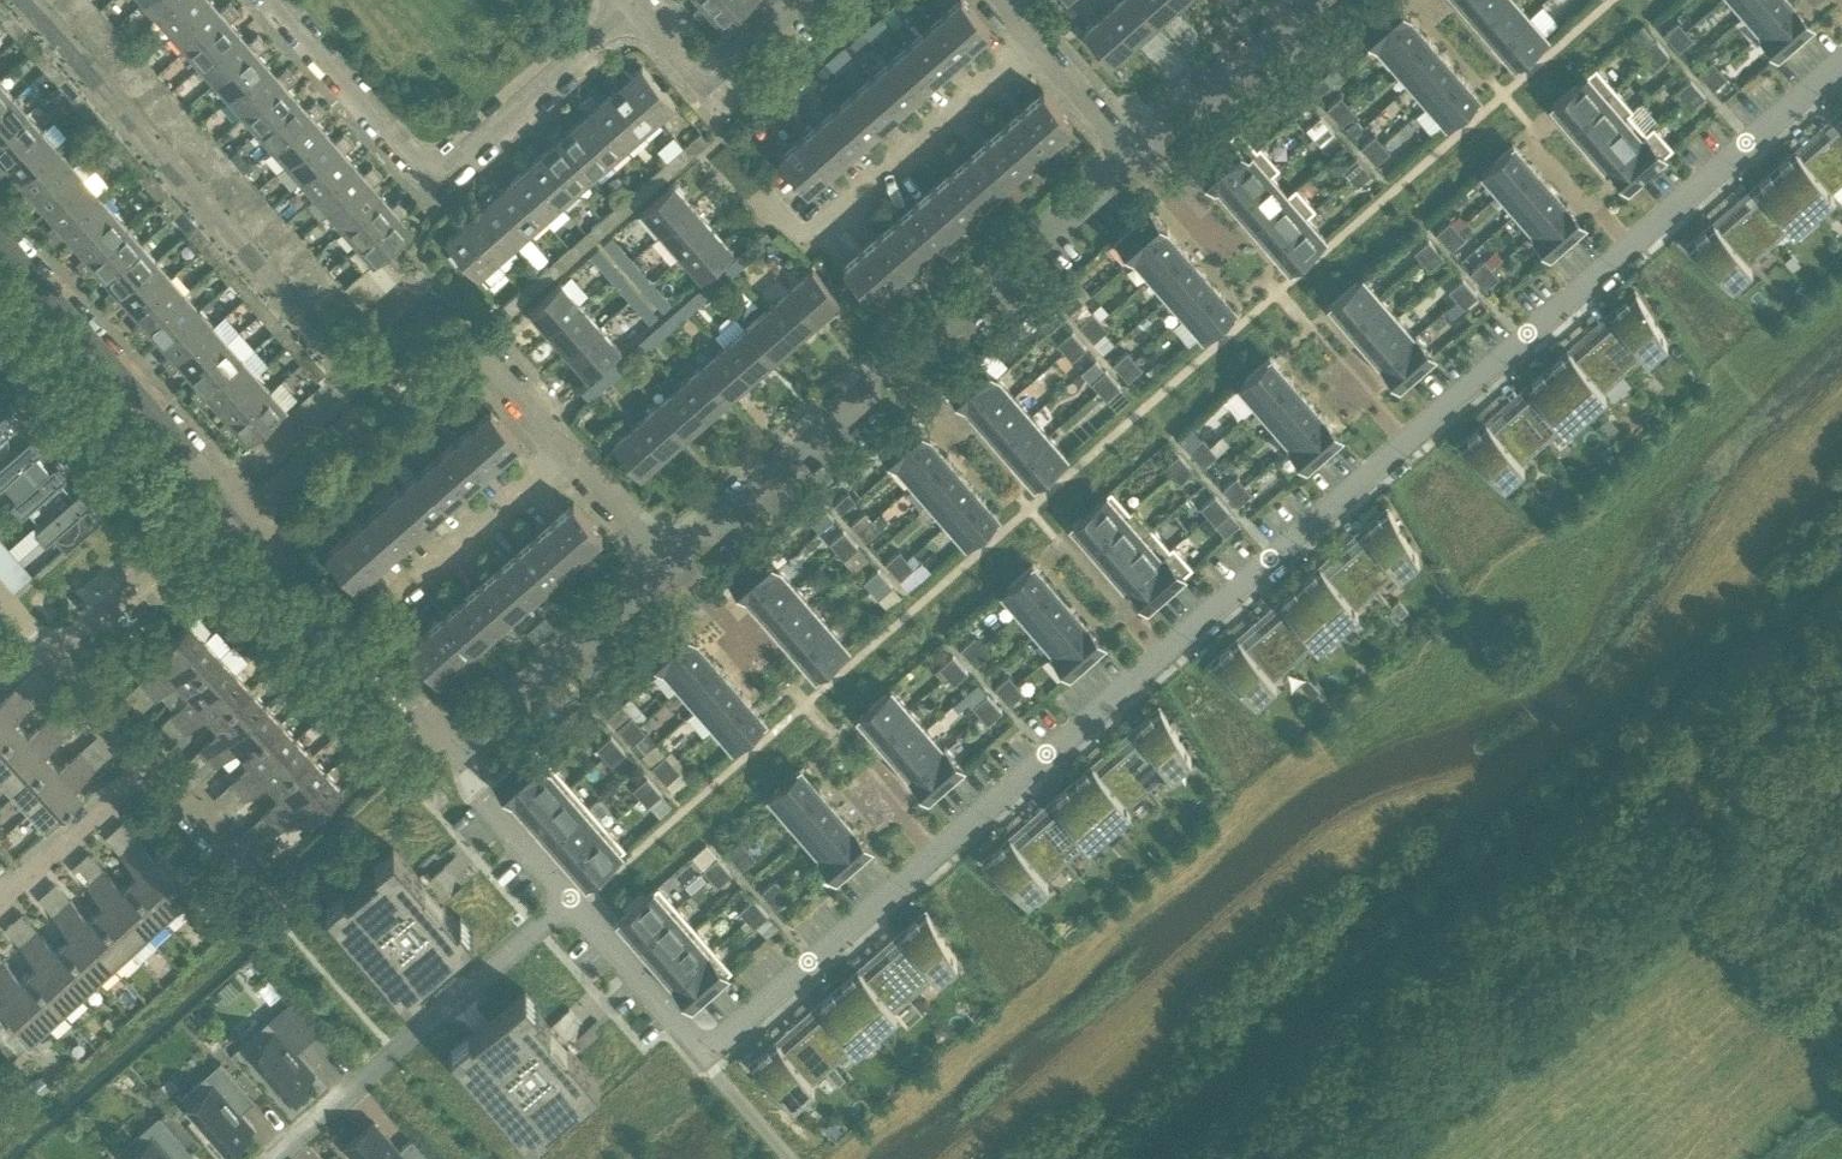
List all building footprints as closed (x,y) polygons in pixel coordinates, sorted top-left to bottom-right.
[(12,12),(2,0),(0,0),(0,17),(3,20),(12,12)] [(72,4),(69,0),(49,0),(61,14),(72,4)] [(160,15),(177,0),(146,0),(160,15)] [(210,0),(177,0),(160,15),(174,32),(210,0)] [(213,0),(210,0),(174,32),(188,48),(236,7),(231,1),(221,9),(213,0)] [(718,0),(702,0),(704,2),(694,10),(699,16),(718,0)] [(752,0),(718,0),(699,16),(704,22),(714,13),(724,25),(752,0)] [(991,28),(967,0),(957,0),(944,12),(972,44),(991,28)] [(1162,18),(1146,0),(1119,0),(1110,8),(1137,40),(1162,18)] [(1183,0),(1146,0),(1162,18),(1183,0)] [(1361,22),(1378,41),(1376,43),(1409,14),(1397,0),(1386,0),(1361,22)] [(1463,2),(1481,22),(1506,0),(1466,0),(1463,2)] [(1481,22),(1498,42),(1529,15),(1517,0),(1506,0),(1481,22)] [(1744,12),(1758,0),(1734,0),(1744,12)] [(1744,12),(1760,31),(1759,32),(1760,34),(1793,4),(1789,0),(1758,0),(1744,12)] [(1793,4),(1760,34),(1777,54),(1809,26),(1792,7),(1793,5),(1793,4)] [(203,64),(240,31),(231,21),(241,12),(236,7),(188,48),(203,64)] [(1112,62),(1137,40),(1110,8),(1084,30),(1112,62)] [(17,37),(27,28),(12,12),(3,20),(17,37)] [(954,60),(972,44),(944,12),(926,28),(954,60)] [(1409,14),(1376,43),(1394,63),(1425,36),(1409,17),(1411,16),(1409,14)] [(1529,15),(1498,42),(1515,62),(1547,34),(1529,15)] [(1680,18),(1663,33),(1671,41),(1688,27),(1680,18)] [(1688,27),(1671,41),(1678,50),(1695,35),(1688,27)] [(31,53),(41,44),(27,28),(17,37),(31,53)] [(936,76),(954,60),(926,28),(907,43),(936,76)] [(250,42),(240,31),(203,64),(217,80),(264,39),(259,34),(250,42)] [(1425,36),(1394,63),(1411,83),(1442,56),(1425,36)] [(1654,37),(1638,52),(1645,60),(1661,45),(1654,37)] [(231,97),(269,64),(260,53),(269,45),(264,39),(217,80),(231,97)] [(918,92),(936,76),(907,43),(889,59),(918,92)] [(45,69),(55,61),(41,44),(31,53),(45,69)] [(1661,45),(1645,60),(1652,68),(1669,54),(1661,45)] [(1442,56),(1411,83),(1428,103),(1460,76),(1442,56)] [(1714,57),(1698,72),(1705,80),(1722,66),(1714,57)] [(900,108),(918,92),(889,59),(871,75),(900,108)] [(60,85),(69,77),(55,61),(45,69),(60,85)] [(278,74),(269,64),(231,97),(246,113),(293,72),(288,66),(278,74)] [(676,102),(643,65),(632,75),(624,65),(618,70),(659,117),(676,102)] [(1596,65),(1552,103),(1571,124),(1614,86),(1596,65)] [(1722,66),(1705,80),(1712,89),(1729,74),(1722,66)] [(643,132),(659,117),(618,70),(612,75),(621,85),(610,94),(643,132)] [(260,130),(298,97),(289,87),(298,78),(293,72),(246,113),(260,130)] [(882,123),(900,108),(871,75),(853,91),(882,123)] [(1324,75),(1309,87),(1316,96),(1331,83),(1324,75)] [(1460,76),(1428,103),(1446,123),(1477,96),(1460,76)] [(74,102),(84,93),(69,77),(60,85),(74,102)] [(1690,78),(1676,91),(1683,99),(1698,87),(1690,78)] [(15,96),(1,80),(0,80),(0,109),(15,96)] [(1614,86),(1571,124),(1589,145),(1633,108),(1614,86)] [(1698,87),(1683,99),(1691,108),(1705,95),(1698,87)] [(1054,138),(1073,122),(1044,89),(1026,105),(1054,138)] [(864,139),(882,123),(853,91),(835,107),(864,139)] [(1343,92),(1326,107),(1334,116),(1351,101),(1343,92)] [(88,118),(98,110),(84,93),(74,102),(88,118)] [(599,103),(591,94),(585,99),(627,146),(643,132),(610,94),(599,103)] [(1302,94),(1288,107),(1295,115),(1310,102),(1302,94)] [(29,112),(15,96),(0,109),(0,138),(29,112)] [(307,108),(298,97),(260,130),(275,146),(322,105),(317,99),(307,108)] [(610,160),(627,146),(585,99),(580,104),(588,113),(577,122),(610,160)] [(1351,101),(1334,116),(1341,124),(1358,109),(1351,101)] [(289,163),(327,130),(317,119),(327,111),(322,105),(275,146),(289,163)] [(1036,154),(1054,138),(1026,105),(1007,121),(1036,154)] [(845,155),(864,139),(835,107),(817,123),(845,155)] [(1633,108),(1589,145),(1608,167),(1655,126),(1653,124),(1646,131),(1629,112),(1633,108)] [(102,134),(112,126),(98,110),(88,118),(102,134)] [(43,128),(29,112),(0,138),(0,155),(1,156),(0,156),(0,167),(43,128)] [(1321,116),(1306,130),(1313,138),(1328,124),(1321,116)] [(1018,170),(1036,154),(1007,121),(989,137),(1018,170)] [(567,132),(559,122),(553,127),(594,174),(610,160),(577,122),(567,132)] [(827,171),(845,155),(817,123),(799,138),(827,171)] [(1328,124),(1313,138),(1320,146),(1335,132),(1328,124)] [(1823,140),(1841,161),(1841,124),(1823,140)] [(117,150),(126,142),(112,126),(102,134),(117,150)] [(1655,126),(1608,167),(1612,164),(1630,184),(1673,147),(1655,126)] [(578,189),(586,181),(594,174),(553,127),(547,132),(555,142),(545,151),(578,189)] [(1238,127),(1195,165),(1196,165),(1214,186),(1260,145),(1260,144),(1256,147),(1238,127)] [(58,145),(43,128),(0,167),(0,174),(1,176),(11,167),(20,178),(58,145)] [(336,140),(327,130),(289,163),(303,179),(350,138),(345,132),(336,140)] [(1378,131),(1361,146),(1368,155),(1385,140),(1378,131)] [(692,155),(710,140),(703,132),(686,147),(692,155)] [(1000,185),(1004,181),(1018,170),(989,137),(971,153),(1000,185)] [(317,195),(355,162),(346,152),(355,143),(350,138),(303,179),(317,195)] [(808,188),(815,181),(827,171),(799,138),(780,155),(808,188)] [(1385,140),(1368,155),(1376,163),(1393,148),(1385,140)] [(1776,168),(1813,211),(1833,193),(1831,190),(1841,181),(1841,161),(1823,140),(1803,158),(1796,151),(1776,168)] [(131,167),(141,158),(126,142),(117,150),(131,167)] [(1513,144),(1481,171),(1499,191),(1530,164),(1513,144)] [(25,202),(72,161),(58,145),(20,178),(29,188),(20,197),(25,202)] [(1260,145),(1214,186),(1215,187),(1219,184),(1236,203),(1279,166),(1260,145)] [(676,169),(692,155),(686,147),(669,161),(676,169)] [(534,160),(526,151),(520,156),(562,203),(578,189),(545,151),(534,160)] [(981,201),(1000,185),(971,153),(953,169),(981,201)] [(545,217),(562,203),(520,156),(515,161),(523,170),(512,179),(545,217)] [(1357,156),(1340,171),(1348,179),(1364,165),(1357,156)] [(146,183),(155,175),(141,158),(131,167),(146,183)] [(49,210),(86,177),(72,161),(25,202),(30,208),(39,200),(49,210)] [(660,184),(676,169),(669,161),(653,176),(660,184)] [(364,173),(355,162),(317,195),(332,211),(379,170),(374,164),(364,173)] [(1530,164),(1499,191),(1517,211),(1548,184),(1530,164)] [(1364,165),(1348,179),(1355,188),(1372,173),(1364,165)] [(1279,166),(1236,203),(1254,224),(1297,187),(1296,186),(1287,193),(1271,174),(1280,167),(1279,166)] [(1762,194),(1741,212),(1770,244),(1790,226),(1792,228),(1813,211),(1776,168),(1755,186),(1762,194)] [(963,217),(981,201),(953,169),(935,185),(963,217)] [(346,228),(384,195),(374,184),(384,176),(379,170),(332,211),(346,228)] [(160,200),(170,191),(155,175),(146,183),(160,200)] [(643,198),(660,184),(653,176),(637,190),(643,198)] [(53,235),(100,193),(86,177),(49,210),(58,221),(48,229),(53,235)] [(502,189),(495,181),(493,179),(488,184),(529,231),(545,217),(512,179),(502,189)] [(663,232),(695,204),(675,181),(643,209),(663,232)] [(513,245),(529,231),(488,184),(482,189),(490,199),(480,208),(513,245)] [(1548,184),(1517,211),(1533,230),(1531,232),(1532,233),(1565,204),(1548,184)] [(945,233),(963,217),(935,185),(917,200),(945,233)] [(1297,187),(1254,224),(1273,245),(1315,208),(1297,187)] [(627,212),(643,198),(637,190),(620,204),(627,212)] [(174,216),(184,208),(170,191),(160,200),(174,216)] [(78,243),(115,210),(100,193),(53,235),(58,241),(68,232),(78,243)] [(393,205),(384,195),(346,228),(360,244),(407,203),(402,197),(393,205)] [(927,249),(945,233),(917,200),(899,216),(927,249)] [(379,258),(390,248),(413,228),(403,217),(412,208),(407,203),(360,244),(375,261),(379,258)] [(611,226),(627,212),(620,204),(604,218),(611,226)] [(682,254),(714,226),(695,204),(663,232),(682,254)] [(1565,204),(1532,233),(1550,253),(1581,225),(1564,206),(1566,204),(1565,204)] [(1149,207),(1117,234),(1134,254),(1133,255),(1133,256),(1166,227),(1149,208),(1149,207)] [(189,233),(199,224),(184,208),(174,216),(189,233)] [(469,217),(461,208),(455,213),(496,260),(513,245),(480,208),(469,217)] [(1315,208),(1273,245),(1290,266),(1291,266),(1325,236),(1307,216),(1316,208),(1315,208)] [(82,268),(129,226),(115,210),(78,243),(87,254),(78,262),(82,268)] [(1690,244),(1688,242),(1687,244),(1732,282),(1733,280),(1732,279),(1749,265),(1750,266),(1751,264),(1749,262),(1770,244),(1741,212),(1721,230),(1714,222),(1690,244)] [(479,275),(496,260),(455,213),(449,218),(458,227),(446,237),(479,275)] [(909,265),(927,249),(899,216),(880,232),(909,265)] [(1453,217),(1436,232),(1443,240),(1460,226),(1453,217)] [(595,241),(611,226),(604,218),(588,233),(595,241)] [(203,249),(213,240),(199,224),(189,233),(203,249)] [(106,276),(144,243),(129,226),(82,268),(88,274),(97,265),(106,276)] [(702,277),(734,249),(714,226),(682,254),(702,277)] [(1460,226),(1443,240),(1451,249),(1467,234),(1460,226)] [(1166,227),(1133,256),(1150,276),(1182,248),(1166,230),(1167,228),(1166,227)] [(759,251),(774,238),(767,230),(752,243),(759,251)] [(891,280),(909,265),(880,232),(862,248),(891,280)] [(578,255),(595,241),(588,233),(571,247),(578,255)] [(623,266),(633,258),(612,234),(603,242),(623,266)] [(1429,238),(1412,253),(1419,261),(1436,247),(1429,238)] [(217,265),(227,256),(213,240),(203,249),(217,265)] [(111,301),(158,259),(144,243),(106,276),(116,287),(106,295),(111,301)] [(737,270),(746,262),(759,251),(752,243),(730,262),(737,270)] [(610,278),(619,270),(599,246),(590,254),(610,278)] [(562,269),(578,255),(571,247),(555,261),(562,269)] [(1436,247),(1419,261),(1427,269),(1443,255),(1436,247)] [(398,280),(409,270),(390,248),(379,258),(398,280)] [(872,297),(891,280),(862,248),(843,264),(872,297)] [(1182,248),(1150,276),(1168,296),(1199,268),(1182,248)] [(1784,260),(1792,270),(1799,264),(1790,254),(1784,260)] [(232,281),(241,273),(227,256),(217,265),(232,281)] [(1487,257),(1470,271),(1477,279),(1494,265),(1487,257)] [(387,289),(398,280),(379,258),(375,261),(368,268),(387,289)] [(643,288),(652,280),(633,258),(623,266),(643,288)] [(135,309),(173,276),(158,259),(111,301),(116,306),(126,298),(135,309)] [(546,283),(562,269),(555,261),(539,275),(546,283)] [(715,289),(737,270),(730,262),(708,282),(715,289)] [(1494,265),(1477,279),(1485,288),(1501,273),(1494,265)] [(819,319),(842,299),(814,267),(791,287),(819,319)] [(376,299),(387,289),(368,268),(357,277),(376,299)] [(1199,268),(1168,296),(1185,315),(1217,288),(1199,268)] [(630,300),(639,292),(619,270),(610,278),(630,300)] [(246,297),(256,289),(241,273),(232,281),(246,297)] [(530,297),(546,283),(539,275),(523,289),(530,297)] [(1362,275),(1331,303),(1348,323),(1380,295),(1362,275)] [(140,333),(187,292),(173,276),(135,309),(144,319),(135,327),(140,333)] [(365,308),(366,307),(376,299),(357,277),(346,287),(355,297),(365,308)] [(1463,277),(1446,292),(1454,300),(1470,286),(1463,277)] [(550,330),(582,302),(562,280),(530,307),(550,330)] [(663,311),(672,303),(652,280),(643,288),(663,311)] [(693,309),(715,289),(708,282),(686,301),(693,309)] [(1808,290),(1802,283),(1794,289),(1801,296),(1808,290)] [(1470,286),(1454,300),(1461,309),(1478,294),(1470,286)] [(797,338),(819,319),(791,287),(769,306),(797,338)] [(1217,288),(1185,315),(1203,335),(1234,308),(1217,288)] [(260,314),(270,305),(256,289),(246,297),(260,314)] [(512,312),(528,299),(530,297),(523,289),(506,304),(512,312)] [(1616,321),(1596,339),(1624,372),(1645,354),(1647,356),(1648,355),(1647,354),(1664,339),(1665,340),(1666,339),(1635,289),(1633,290),(1635,292),(1610,314),(1616,321)] [(1076,291),(1061,304),(1069,312),(1083,299),(1076,291)] [(163,341),(201,308),(187,292),(140,333),(145,339),(154,331),(163,341)] [(649,322),(658,314),(639,292),(630,300),(649,322)] [(1380,295),(1348,323),(1366,343),(1397,315),(1380,295)] [(353,319),(365,308),(355,297),(344,308),(353,319)] [(671,328),(693,309),(686,301),(664,320),(671,328)] [(570,353),(602,325),(582,302),(550,330),(570,353)] [(274,330),(284,321),(270,305),(260,314),(274,330)] [(774,357),(797,338),(769,306),(747,326),(774,357)] [(168,366),(215,324),(201,308),(163,341),(173,352),(163,360),(168,366)] [(1054,310),(1040,323),(1047,331),(1062,319),(1054,310)] [(1096,310),(1079,324),(1086,332),(1103,318),(1096,310)] [(1397,315),(1366,343),(1369,346),(1370,344),(1385,361),(1417,334),(1415,332),(1414,334),(1397,315)] [(1103,318),(1086,332),(1094,341),(1110,326),(1103,318)] [(649,347),(671,328),(664,320),(642,339),(649,347)] [(289,346),(298,338),(284,321),(274,330),(289,346)] [(192,374),(230,341),(215,324),(168,366),(173,371),(183,363),(192,374)] [(590,375),(622,348),(602,325),(570,353),(590,375)] [(752,377),(774,357),(747,326),(724,345),(752,377)] [(1072,330),(1056,345),(1063,353),(1079,339),(1072,330)] [(1417,334),(1385,361),(1402,380),(1403,381),(1434,354),(1417,334)] [(303,363),(313,354),(298,338),(289,346),(303,363)] [(627,367),(649,347),(642,339),(620,359),(627,367)] [(1079,339),(1063,353),(1070,361),(1086,347),(1079,339)] [(1569,350),(1548,368),(1585,410),(1606,392),(1604,390),(1624,372),(1596,339),(1575,357),(1569,350)] [(197,398),(244,357),(230,341),(192,374),(201,384),(192,392),(197,398)] [(730,396),(752,377),(724,345),(702,364),(730,396)] [(1130,348),(1113,363),(1120,371),(1137,357),(1130,348)] [(318,380),(328,371),(313,354),(303,363),(318,380)] [(978,356),(946,383),(964,403),(995,376),(978,356)] [(1270,356),(1238,384),(1256,404),(1287,376),(1270,356)] [(220,406),(258,373),(244,357),(197,398),(202,404),(211,395),(220,406)] [(1137,357),(1120,371),(1128,380),(1145,365),(1137,357)] [(605,386),(627,367),(620,359),(598,378),(605,386)] [(708,415),(730,396),(702,364),(680,383),(708,415)] [(1534,393),(1514,411),(1542,443),(1563,425),(1565,428),(1585,410),(1548,368),(1528,386),(1534,393)] [(1106,369),(1089,384),(1096,392),(1113,377),(1106,369)] [(225,431),(272,389),(258,373),(220,406),(230,417),(220,425),(225,431)] [(995,376),(964,403),(965,405),(967,403),(983,422),(1014,394),(997,374),(995,376)] [(1287,376),(1256,404),(1273,424),(1305,396),(1287,376)] [(1113,377),(1096,392),(1104,401),(1121,386),(1113,377)] [(590,399),(605,386),(598,378),(583,391),(590,399)] [(686,435),(708,415),(680,383),(658,403),(686,435)] [(250,440),(288,407),(272,389),(225,431),(230,436),(240,428),(250,440)] [(1014,394),(983,422),(1000,441),(1032,414),(1014,394)] [(1305,396),(1273,424),(1290,442),(1288,444),(1289,445),(1322,416),(1305,396)] [(28,435),(27,433),(15,419),(21,414),(10,401),(0,409),(0,459),(28,435)] [(664,454),(686,435),(658,403),(636,422),(664,454)] [(502,456),(521,439),(492,407),(473,423),(502,456)] [(1462,443),(1460,442),(1459,443),(1504,481),(1506,479),(1505,478),(1521,464),(1522,465),(1524,464),(1522,461),(1542,443),(1514,411),(1493,429),(1487,422),(1462,443)] [(912,414),(880,441),(897,461),(896,462),(896,463),(929,434),(912,414)] [(1032,414),(1000,441),(1018,461),(1049,434),(1032,414)] [(1322,416),(1289,445),(1306,465),(1338,438),(1338,437),(1321,418),(1323,417),(1322,416)] [(1608,416),(1598,424),(1608,435),(1617,427),(1608,416)] [(641,474),(664,454),(636,422),(613,442),(641,474)] [(484,472),(502,456),(473,423),(455,439),(484,472)] [(51,460),(38,446),(44,441),(33,428),(27,433),(28,435),(0,459),(0,480),(6,475),(18,489),(19,490),(52,462),(51,460)] [(929,434),(896,463),(913,483),(945,455),(928,437),(930,435),(929,434)] [(1049,434),(1018,461),(1035,481),(1067,454),(1049,434)] [(1205,434),(1188,449),(1195,457),(1212,442),(1205,434)] [(465,487),(484,472),(455,439),(437,455),(465,487)] [(1212,442),(1195,457),(1203,465),(1219,451),(1212,442)] [(1179,453),(1162,467),(1169,476),(1186,461),(1179,453)] [(76,489),(75,488),(62,473),(68,468),(57,455),(51,460),(52,462),(19,490),(18,489),(12,494),(23,507),(30,502),(42,516),(43,517),(76,489)] [(447,503),(465,487),(437,455),(419,471),(447,503)] [(945,455),(913,483),(931,502),(962,475),(945,455)] [(1186,461),(1169,476),(1177,484),(1193,469),(1186,461)] [(429,519),(447,503),(419,471),(401,487),(429,519)] [(1238,474),(1222,488),(1229,496),(1245,482),(1238,474)] [(962,475),(931,502),(948,522),(979,495),(962,475)] [(68,545),(100,517),(86,500),(92,495),(81,482),(75,488),(76,489),(43,517),(42,516),(36,521),(47,534),(53,529),(68,545)] [(1245,482),(1229,496),(1236,504),(1253,490),(1245,482)] [(411,535),(429,519),(401,487),(383,502),(411,535)] [(1131,509),(1112,488),(1072,522),(1091,543),(1131,509)] [(848,490),(833,503),(841,511),(855,498),(848,490)] [(1215,494),(1199,508),(1206,516),(1222,502),(1215,494)] [(979,495),(948,522),(966,542),(997,515),(979,495)] [(584,549),(603,533),(575,500),(556,516),(584,549)] [(393,551),(411,535),(383,502),(364,518),(393,551)] [(1222,502),(1206,516),(1213,524),(1229,510),(1222,502)] [(1131,509),(1091,543),(1109,564),(1152,527),(1134,506),(1131,509)] [(819,530),(834,517),(826,509),(812,522),(819,530)] [(1349,555),(1375,586),(1395,568),(1398,570),(1416,554),(1387,509),(1363,531),(1362,533),(1362,535),(1367,540),(1349,555)] [(858,531),(873,518),(866,510),(851,523),(858,531)] [(566,565),(584,549),(556,516),(538,532),(566,565)] [(375,567),(393,551),(364,518),(346,534),(375,567)] [(880,527),(873,518),(858,531),(866,540),(880,527)] [(1152,527),(1109,564),(1128,586),(1174,545),(1173,543),(1170,547),(1152,527)] [(830,542),(837,550),(851,538),(844,530),(830,542)] [(548,581),(566,565),(538,532),(519,548),(548,581)] [(356,583),(375,567),(346,534),(327,551),(356,583)] [(851,538),(837,550),(844,558),(859,546),(851,538)] [(1174,545),(1128,586),(1130,584),(1148,605),(1193,566),(1174,545)] [(18,556),(9,547),(0,555),(0,572),(18,556)] [(759,547),(728,574),(728,575),(745,594),(778,565),(776,566),(759,547)] [(530,597),(548,581),(519,548),(501,564),(530,597)] [(900,549),(885,562),(892,570),(907,557),(900,549)] [(1321,567),(1298,586),(1333,626),(1356,606),(1354,604),(1375,586),(1349,555),(1329,572),(1326,568),(1325,567),(1323,567),(1322,567),(1321,567)] [(892,570),(900,579),(915,566),(907,557),(892,570)] [(1033,563),(1001,591),(1019,610),(1050,583),(1033,563)] [(512,612),(530,597),(501,564),(483,580),(512,612)] [(778,565),(745,594),(746,596),(748,594),(765,613),(796,585),(778,565)] [(864,581),(871,589),(885,576),(878,568),(864,581)] [(878,597),(893,585),(885,576),(871,589),(878,597)] [(494,628),(512,612),(483,580),(465,596),(494,628)] [(1050,583),(1019,610),(1036,630),(1068,603),(1050,583)] [(796,585),(765,613),(782,632),(813,605),(796,585)] [(1333,626),(1298,586),(1276,606),(1275,608),(1275,609),(1275,611),(1279,615),(1260,632),(1286,661),(1307,644),(1310,646),(1333,626)] [(475,644),(494,628),(465,596),(447,612),(475,644)] [(1409,608),(1399,598),(1392,604),(1401,615),(1409,608)] [(1068,603),(1036,630),(1052,649),(1051,651),(1052,652),(1085,623),(1068,603)] [(813,605),(782,632),(799,652),(831,625),(813,605)] [(457,660),(475,644),(447,612),(429,627),(457,660)] [(679,617),(647,645),(664,664),(662,666),(663,666),(696,637),(679,618),(679,617)] [(150,689),(206,637),(192,621),(192,620),(191,619),(153,654),(155,656),(155,655),(161,662),(142,680),(150,689)] [(1085,623),(1052,652),(1069,672),(1101,645),(1084,625),(1086,624),(1085,623)] [(831,625),(799,652),(817,672),(848,645),(831,625)] [(438,676),(457,660),(429,627),(410,644),(438,676)] [(1266,679),(1286,661),(1260,632),(1242,648),(1237,643),(1235,642),(1233,643),(1209,664),(1249,699),(1268,682),(1266,679)] [(977,633),(960,647),(967,656),(984,641),(977,633)] [(184,687),(222,654),(206,637),(150,689),(157,697),(177,679),(184,687)] [(696,637),(663,666),(680,686),(711,659),(695,640),(697,639),(696,637)] [(984,641),(967,656),(974,664),(991,650),(984,641)] [(180,722),(237,670),(222,654),(184,687),(192,696),(172,713),(180,722)] [(953,654),(936,669),(944,677),(960,662),(953,654)] [(711,659),(680,686),(698,706),(729,679),(711,659)] [(960,662),(944,677),(951,685),(968,671),(960,662)] [(215,721),(252,687),(237,670),(180,722),(188,731),(207,713),(215,721)] [(1011,672),(994,686),(1001,695),(1018,680),(1011,672)] [(458,679),(471,694),(478,687),(465,673),(458,679)] [(1320,689),(1309,677),(1302,683),(1313,696),(1320,689)] [(729,679),(698,706),(715,726),(746,699),(729,679)] [(1018,680),(1001,695),(1008,703),(1025,689),(1018,680)] [(28,691),(20,683),(0,700),(0,717),(28,691)] [(210,755),(267,704),(252,687),(215,721),(222,729),(203,747),(210,755)] [(891,687),(860,714),(860,715),(877,734),(909,707),(891,687)] [(23,726),(16,718),(36,700),(28,691),(0,717),(0,747),(23,726)] [(987,693),(971,707),(978,715),(994,701),(987,693)] [(600,707),(607,715),(622,702),(614,694),(600,707)] [(622,702),(607,715),(618,727),(625,735),(640,723),(647,716),(629,695),(622,702)] [(746,699),(715,726),(733,746),(764,718),(746,699)] [(994,701),(978,715),(985,724),(1001,709),(994,701)] [(245,754),(282,720),(267,704),(210,755),(218,764),(238,746),(245,754)] [(909,707),(877,734),(895,755),(926,727),(909,707)] [(1122,753),(1148,783),(1169,765),(1171,768),(1190,751),(1161,707),(1137,727),(1136,728),(1136,731),(1136,732),(1141,737),(1122,753)] [(586,734),(600,722),(593,713),(578,726),(586,734)] [(58,724),(50,716),(31,734),(23,726),(0,747),(0,775),(2,776),(58,724)] [(241,789),(298,737),(282,720),(245,754),(253,762),(233,780),(241,789)] [(625,735),(632,744),(647,731),(640,723),(625,735)] [(17,793),(54,759),(46,751),(66,733),(58,724),(2,776),(17,793)] [(926,727),(895,755),(912,774),(914,773),(946,746),(944,744),(942,745),(926,727)] [(604,755),(619,743),(611,734),(597,747),(604,755)] [(276,788),(313,754),(298,737),(241,789),(249,797),(268,779),(276,788)] [(534,742),(495,776),(514,797),(552,763),(534,742)] [(619,743),(604,755),(611,764),(626,751),(619,743)] [(946,746),(914,773),(931,792),(932,793),(964,766),(946,746)] [(32,810),(89,758),(81,749),(61,767),(54,759),(17,793),(32,810)] [(659,774),(674,761),(666,753),(652,766),(659,774)] [(1072,783),(1107,823),(1130,803),(1128,801),(1148,783),(1122,753),(1103,769),(1099,765),(1098,764),(1096,764),(1095,764),(1094,765),(1072,783)] [(271,822),(328,770),(313,754),(276,788),(283,796),(263,814),(271,822)] [(83,791),(77,784),(97,766),(89,758),(32,810),(47,826),(46,826),(47,827),(85,793),(83,791)] [(681,770),(674,761),(659,774),(666,783),(681,770)] [(552,763),(514,797),(532,818),(571,784),(552,763)] [(800,767),(768,794),(786,814),(817,787),(800,767)] [(343,787),(328,770),(271,822),(279,831),(299,813),(305,819),(304,820),(306,822),(344,787),(343,786),(343,787)] [(633,788),(640,797),(655,784),(647,775),(633,788)] [(440,805),(449,797),(436,782),(427,790),(440,805)] [(1083,843),(1107,823),(1072,783),(1050,803),(1049,803),(1049,805),(1049,807),(1053,813),(1035,829),(1061,859),(1081,841),(1083,843)] [(571,784),(532,818),(550,839),(589,805),(571,784)] [(648,805),(662,792),(655,784),(640,797),(648,805)] [(817,787),(786,814),(803,834),(834,807),(817,787)] [(589,805),(550,839),(569,860),(607,826),(589,805)] [(834,807),(803,834),(819,853),(818,854),(819,856),(852,827),(834,807)] [(42,822),(36,828),(41,833),(47,828),(42,822)] [(607,826),(569,860),(587,881),(626,847),(607,826)] [(852,827),(819,856),(836,876),(868,848),(867,848),(851,829),(852,827)] [(1061,859),(1035,829),(1016,845),(1012,840),(1011,840),(1010,839),(1009,839),(1008,839),(1006,840),(983,861),(1023,896),(1042,879),(1040,876),(1061,859)] [(6,834),(0,839),(7,846),(13,841),(6,834)] [(743,837),(726,851),(734,860),(750,845),(743,837)] [(1120,837),(1113,843),(1120,851),(1127,845),(1120,837)] [(129,846),(181,903),(198,889),(199,888),(164,850),(156,858),(138,839),(129,846)] [(344,888),(325,905),(406,997),(425,981),(422,977),(475,930),(462,915),(458,918),(444,902),(441,904),(423,883),(425,881),(394,845),(375,861),(379,865),(349,891),(347,892),(344,888)] [(750,845),(734,860),(741,868),(757,854),(750,845)] [(181,903),(129,846),(121,854),(139,874),(131,881),(165,919),(181,903)] [(717,856),(701,870),(708,879),(725,864),(717,856)] [(725,864),(708,879),(715,887),(732,872),(725,864)] [(165,919),(131,881),(123,889),(105,869),(96,877),(148,934),(165,919)] [(777,876),(761,891),(768,899),(784,885),(777,876)] [(148,934),(96,877),(87,885),(105,904),(97,912),(131,949),(148,934)] [(658,884),(620,918),(638,939),(677,905),(658,884)] [(784,885),(768,899),(775,907),(775,906),(791,893),(784,885)] [(753,897),(737,911),(744,919),(760,905),(753,897)] [(131,949),(97,912),(89,919),(71,899),(63,907),(114,964),(131,949)] [(677,905),(638,939),(656,960),(695,926),(677,905)] [(760,905),(744,919),(751,927),(767,913),(768,913),(760,905)] [(114,964),(63,907),(54,915),(72,935),(64,942),(98,979),(114,964)] [(893,958),(919,988),(936,974),(938,976),(962,956),(933,911),(908,933),(908,934),(907,935),(907,936),(908,937),(912,942),(893,958)] [(695,926),(656,960),(675,981),(713,947),(695,926)] [(98,979),(64,942),(56,950),(38,930),(29,938),(81,995),(98,979)] [(81,995),(29,938),(21,945),(39,965),(30,973),(64,1010),(81,995)] [(713,947),(675,981),(693,1002),(732,968),(713,947)] [(894,1009),(919,988),(893,958),(875,974),(870,969),(869,969),(868,969),(866,969),(865,970),(843,989),(877,1029),(897,1012),(894,1009)] [(30,973),(22,980),(4,960),(0,964),(0,973),(48,1025),(64,1010),(30,973)] [(48,1025),(0,973),(0,990),(5,996),(0,1000),(0,1043),(13,1057),(48,1025)] [(559,1036),(549,1025),(551,1024),(537,1007),(540,1004),(527,988),(473,1035),(469,1031),(451,1048),(532,1141),(551,1124),(548,1121),(579,1093),(582,1097),(601,1080),(569,1044),(567,1046),(559,1036)] [(825,1017),(806,1033),(832,1063),(854,1045),(856,1047),(877,1029),(843,989),(821,1008),(820,1009),(820,1010),(820,1012),(821,1013),(825,1017)] [(927,1005),(922,999),(916,1004),(922,1011),(927,1005)] [(263,1064),(259,1067),(272,1081),(275,1079),(278,1082),(288,1094),(314,1071),(296,1051),(319,1031),(291,1000),(243,1042),(263,1064)] [(832,1063),(806,1033),(787,1050),(784,1045),(783,1044),(780,1044),(779,1044),(778,1045),(754,1065),(794,1100),(815,1083),(812,1080),(832,1063)] [(240,1111),(232,1103),(246,1090),(221,1061),(201,1078),(181,1096),(227,1147),(252,1125),(240,1111)] [(838,1082),(844,1077),(833,1065),(827,1070),(838,1082)] [(41,1072),(31,1081),(41,1092),(51,1083),(41,1072)] [(120,1149),(128,1158),(173,1158),(171,1156),(185,1144),(161,1117),(159,1115),(120,1149)] [(412,1136),(400,1146),(375,1117),(344,1144),(357,1158),(432,1158),(412,1136)]
